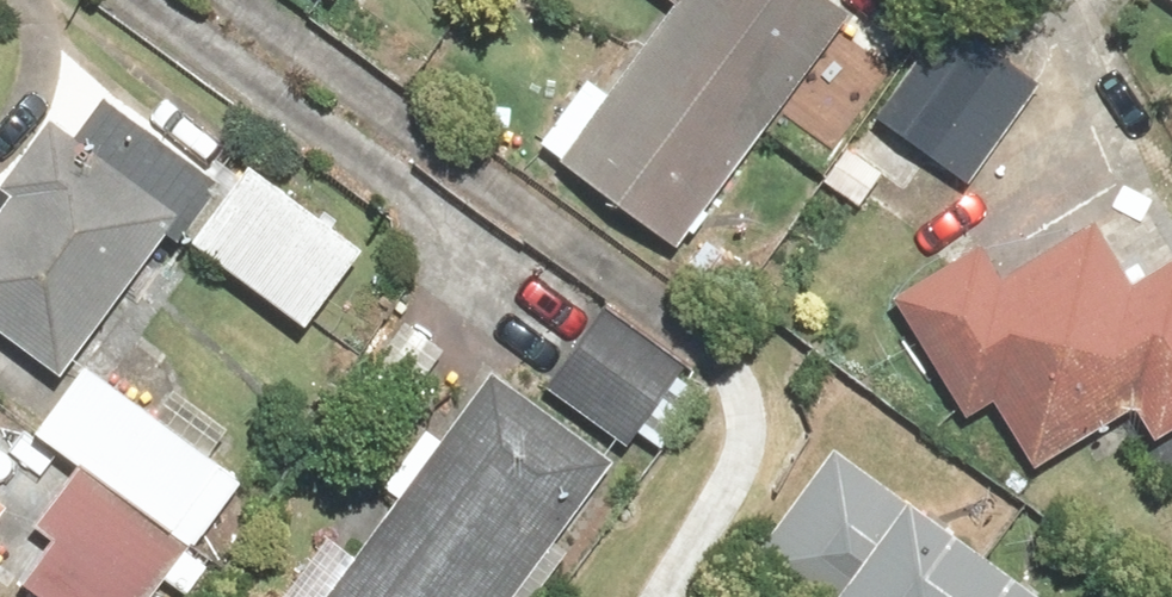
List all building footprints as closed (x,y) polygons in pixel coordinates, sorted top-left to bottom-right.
[(844,22),(815,0),(651,0),(673,17),(611,99),(587,81),(534,150),(668,252),(844,22)] [(1171,11),(1171,0),(1157,0),(1171,11)] [(1036,90),(957,38),(892,136),(971,188),(1036,90)] [(8,198),(0,210),(0,336),(60,379),(165,232),(306,332),(361,255),(246,173),(240,181),(210,160),(200,174),(103,105),(78,140),(51,121),(0,192),(8,198)] [(894,301),(966,427),(1004,405),(1039,466),(1136,411),(1153,441),(1171,430),(1171,265),(1130,288),(1096,229),(998,284),(980,252),(894,301)] [(707,394),(603,312),(543,388),(625,452),(639,434),(662,452),(707,394)] [(444,353),(401,323),(356,387),(399,417),(444,353)] [(77,472),(30,536),(47,548),(10,596),(154,596),(163,585),(179,596),(188,596),(215,561),(197,547),(240,490),(212,469),(232,443),(173,399),(158,419),(89,368),(35,441),(77,472)] [(564,555),(555,549),(614,467),(491,379),(441,448),(425,436),(384,493),(396,503),(346,572),(316,551),(288,589),(299,596),(533,596),(564,555)] [(829,460),(746,578),(772,596),(1025,596),(829,460)]
